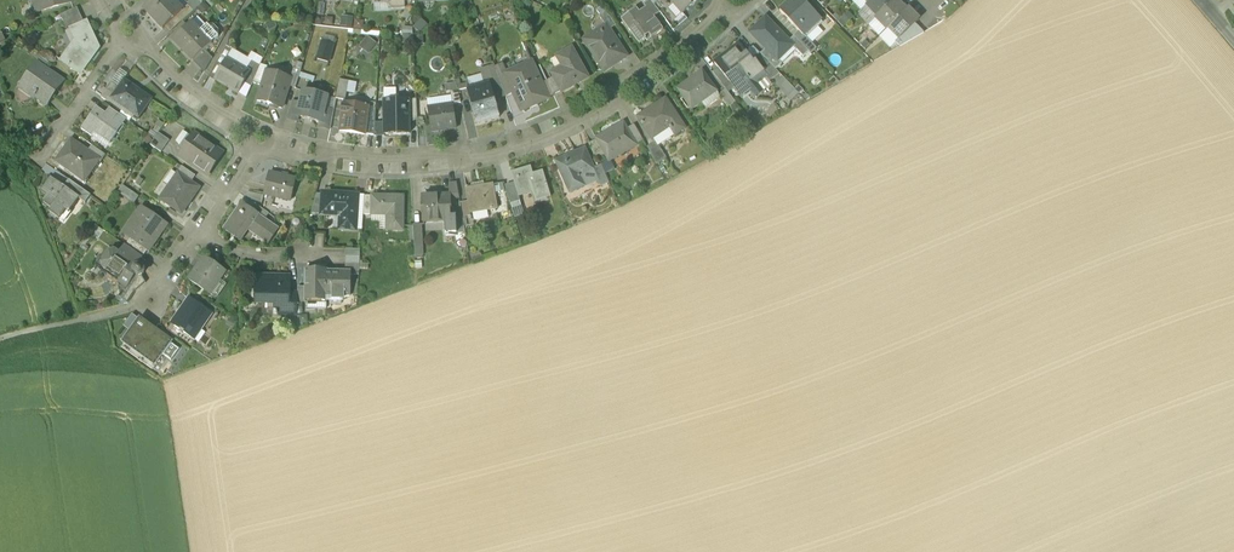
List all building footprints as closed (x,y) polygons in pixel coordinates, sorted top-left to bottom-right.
[(35,5),(39,4),(42,13),(73,3),(72,0),(34,0),(35,5)] [(144,10),(163,30),(177,18),(183,12),(182,12),(171,0),(154,0),(144,10)] [(374,1),(388,0),(388,1),(391,1),(391,9),(405,8),(404,0),(374,0),(374,1)] [(682,13),(697,0),(670,0),(682,13)] [(780,11),(798,31),(803,36),(804,35),(821,19),(803,0),(792,0),(780,11)] [(865,6),(876,17),(894,0),(872,0),(867,4),(865,6)] [(875,19),(885,30),(887,29),(905,11),(895,0),(894,0),(876,17),(875,19)] [(659,12),(650,1),(644,5),(646,8),(647,8),(654,16),(659,12)] [(188,6),(182,12),(183,12),(177,18),(182,23),(194,12),(188,6)] [(646,8),(639,14),(636,11),(624,21),(640,42),(649,35),(652,38),(663,29),(654,16),(647,8),(646,8)] [(77,9),(61,17),(63,23),(80,15),(77,9)] [(905,11),(887,29),(898,40),(914,25),(918,21),(907,9),(905,11)] [(606,12),(600,16),(608,29),(609,28),(610,30),(616,26),(606,12)] [(80,15),(63,23),(68,32),(72,30),(84,24),(80,15)] [(347,17),(345,26),(352,27),(354,18),(347,17)] [(789,41),(765,18),(750,33),(765,49),(774,57),(775,57),(779,61),(793,47),(789,43),(790,42),(789,41)] [(78,42),(63,64),(79,75),(90,60),(92,61),(100,50),(87,23),(84,24),(72,30),(78,42)] [(200,32),(191,24),(173,41),(193,63),(194,62),(205,51),(212,45),(211,44),(200,33),(200,32)] [(898,40),(895,43),(900,47),(923,34),(914,25),(898,40)] [(219,31),(214,26),(207,26),(200,32),(200,33),(211,44),(212,45),(219,38),(219,31)] [(610,30),(609,28),(608,29),(587,43),(594,54),(593,55),(605,72),(627,57),(619,45),(620,45),(610,30)] [(887,29),(885,30),(884,31),(895,43),(898,40),(887,29)] [(816,48),(804,35),(803,36),(798,31),(793,36),(794,36),(809,51),(811,54),(816,48)] [(10,44),(6,35),(0,37),(0,48),(10,44)] [(368,36),(362,47),(372,52),(378,42),(368,36)] [(809,51),(794,36),(789,41),(790,42),(789,43),(793,47),(803,57),(809,51)] [(336,47),(324,43),(320,59),(331,62),(336,47)] [(752,58),(740,43),(714,62),(718,67),(727,79),(732,85),(734,88),(743,81),(749,89),(756,83),(753,79),(763,71),(764,70),(756,60),(754,61),(752,58)] [(233,51),(226,47),(216,64),(223,67),(227,60),(228,60),(233,51)] [(589,77),(572,47),(560,54),(566,65),(552,73),(554,77),(556,81),(556,82),(561,91),(562,92),(589,77)] [(774,57),(765,49),(760,54),(776,70),(782,64),(779,61),(775,57),(774,57)] [(212,59),(205,51),(194,62),(204,73),(212,59)] [(252,61),(233,51),(228,60),(246,71),(252,61)] [(760,54),(759,53),(752,58),(754,61),(756,60),(764,70),(763,71),(770,80),(779,73),(776,70),(760,54)] [(223,67),(215,80),(238,93),(245,82),(246,80),(245,80),(249,73),(246,71),(228,60),(227,60),(223,67)] [(261,66),(252,61),(246,71),(249,73),(245,80),(246,80),(245,82),(252,86),(261,66)] [(508,74),(506,75),(515,93),(522,109),(547,98),(531,63),(508,74)] [(223,67),(216,64),(209,76),(215,80),(223,67)] [(64,83),(37,65),(22,86),(36,96),(34,99),(35,100),(37,98),(48,106),(64,83)] [(498,78),(506,75),(508,74),(504,65),(495,69),(498,78)] [(498,78),(495,69),(494,66),(486,69),(489,80),(497,78),(498,78)] [(727,79),(718,67),(712,72),(721,83),(727,79)] [(703,71),(678,88),(692,108),(717,91),(703,71)] [(291,79),(266,72),(257,101),(282,109),(289,87),(291,79)] [(300,75),(293,73),(291,79),(289,87),(296,89),(300,75)] [(515,93),(506,75),(498,78),(505,97),(515,93)] [(793,99),(800,92),(785,75),(777,83),(793,99)] [(554,77),(547,81),(553,95),(561,91),(556,82),(556,81),(554,77)] [(502,95),(497,78),(489,80),(490,86),(494,97),(502,95)] [(721,83),(725,89),(726,89),(732,85),(727,79),(721,83)] [(124,80),(119,88),(111,100),(135,117),(144,105),(147,108),(152,101),(134,89),(135,88),(124,80)] [(348,81),(339,80),(336,99),(344,101),(348,81)] [(450,83),(451,91),(458,90),(456,82),(450,83)] [(112,83),(102,98),(109,103),(111,100),(119,88),(112,83)] [(490,86),(468,92),(477,124),(499,117),(494,97),(490,86)] [(726,89),(725,89),(718,94),(728,107),(735,102),(726,89)] [(451,91),(453,104),(461,102),(458,90),(451,91)] [(329,98),(303,91),(300,103),(297,116),(320,122),(323,122),(326,110),(329,98)] [(679,107),(671,96),(666,100),(673,111),(679,107)] [(410,101),(410,99),(385,100),(385,123),(385,134),(410,134),(410,119),(410,101)] [(666,100),(639,118),(642,123),(642,124),(643,126),(643,125),(655,143),(658,146),(685,128),(673,111),(666,100)] [(295,124),(297,116),(300,103),(292,101),(286,122),(295,124)] [(368,107),(343,104),(340,131),(364,134),(368,107)] [(453,104),(428,108),(432,133),(457,129),(453,104)] [(110,117),(97,108),(82,130),(92,136),(96,130),(112,141),(122,126),(110,117)] [(326,110),(323,122),(320,122),(319,126),(330,129),(333,111),(326,110)] [(126,120),(114,112),(110,117),(122,126),(126,120)] [(385,134),(385,123),(375,123),(374,137),(385,136),(385,134)] [(148,135),(154,139),(158,133),(162,128),(155,124),(148,135)] [(623,124),(596,139),(605,154),(609,161),(618,156),(636,145),(626,129),(623,124)] [(643,141),(634,125),(626,129),(636,145),(643,141)] [(169,141),(158,133),(154,139),(150,145),(161,153),(169,141)] [(194,134),(179,156),(208,175),(223,154),(194,134)] [(596,139),(590,143),(597,158),(605,154),(596,139)] [(88,153),(72,141),(57,163),(85,182),(92,172),(93,173),(101,162),(88,153)] [(658,146),(655,143),(647,148),(657,165),(667,158),(658,146)] [(106,156),(92,147),(88,153),(101,162),(106,156)] [(585,149),(557,161),(570,192),(585,185),(581,176),(595,170),(585,149)] [(623,164),(618,156),(609,161),(601,165),(606,175),(623,164)] [(196,177),(182,167),(178,174),(179,175),(191,183),(196,177)] [(530,167),(511,173),(514,183),(518,195),(533,190),(536,202),(551,198),(543,171),(532,174),(530,167)] [(290,177),(276,174),(276,176),(270,174),(264,195),(291,201),(296,181),(289,179),(290,177)] [(191,183),(179,175),(162,200),(182,214),(199,188),(191,183)] [(64,188),(52,179),(41,194),(47,198),(44,203),(52,209),(49,213),(60,220),(66,212),(69,214),(71,212),(70,212),(79,199),(86,204),(91,196),(69,181),(64,188)] [(514,183),(505,186),(510,204),(519,201),(518,195),(514,183)] [(457,184),(449,185),(449,196),(450,196),(450,199),(459,198),(457,184)] [(493,184),(466,189),(468,201),(470,213),(497,209),(493,184)] [(126,185),(122,190),(135,201),(139,195),(126,185)] [(324,195),(316,194),(311,213),(323,214),(324,195)] [(357,197),(324,195),(323,214),(342,215),(341,229),(355,230),(357,197)] [(373,196),(364,196),(363,215),(372,215),(373,196)] [(403,197),(373,196),(372,215),(391,215),(391,230),(403,230),(403,197)] [(449,196),(422,197),(423,222),(445,221),(451,220),(451,217),(450,199),(450,196),(449,196)] [(468,201),(461,203),(464,217),(471,215),(470,213),(468,201)] [(268,213),(255,204),(251,211),(253,212),(254,211),(260,215),(259,216),(264,219),(265,219),(268,213)] [(168,225),(142,207),(131,223),(139,228),(131,239),(147,251),(150,252),(168,225)] [(278,228),(265,219),(264,219),(259,216),(260,215),(254,211),(253,212),(251,211),(248,209),(244,214),(238,210),(224,229),(237,238),(244,228),(268,244),(278,228)] [(456,216),(451,217),(451,220),(445,221),(445,233),(456,233),(456,216)] [(422,225),(413,226),(415,257),(424,257),(422,225)] [(147,251),(131,239),(126,246),(142,258),(147,251)] [(126,246),(125,245),(119,253),(137,265),(142,258),(126,246)] [(110,251),(102,262),(103,268),(107,271),(119,253),(115,250),(110,251)] [(360,250),(346,250),(345,272),(351,272),(351,276),(359,276),(360,264),(360,250)] [(137,265),(119,253),(107,271),(128,286),(129,286),(137,275),(142,268),(137,265)] [(225,272),(204,257),(189,280),(210,295),(225,272)] [(345,272),(307,271),(307,288),(305,288),(305,302),(327,302),(327,297),(350,297),(350,284),(351,284),(351,276),(351,272),(345,272)] [(137,275),(129,286),(128,286),(119,300),(124,304),(127,303),(134,293),(145,283),(146,283),(141,276),(139,276),(137,275)] [(290,278),(256,278),(256,303),(268,304),(268,298),(275,298),(275,312),(274,312),(274,316),(278,316),(278,315),(289,315),(289,295),(290,295),(290,278)] [(290,295),(289,295),(289,315),(297,316),(297,302),(298,295),(290,295)] [(189,298),(181,311),(184,313),(175,327),(181,331),(181,332),(184,334),(184,333),(191,338),(197,328),(201,331),(212,314),(189,298)] [(154,331),(138,320),(130,331),(132,333),(125,343),(136,351),(136,350),(156,364),(171,343),(154,331)] [(176,338),(158,325),(154,331),(171,343),(171,344),(176,338)]
